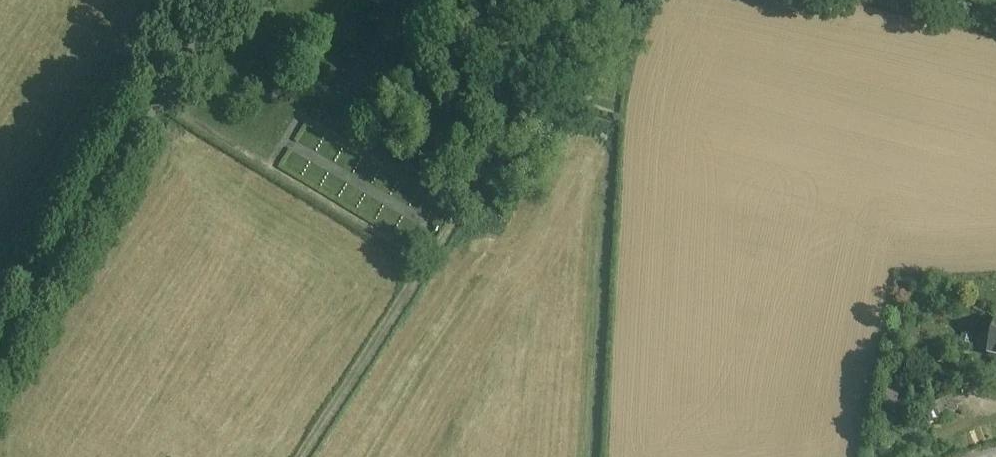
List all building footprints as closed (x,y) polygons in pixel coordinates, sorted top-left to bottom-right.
[(995,358),(995,321),(987,356),(995,358)]
